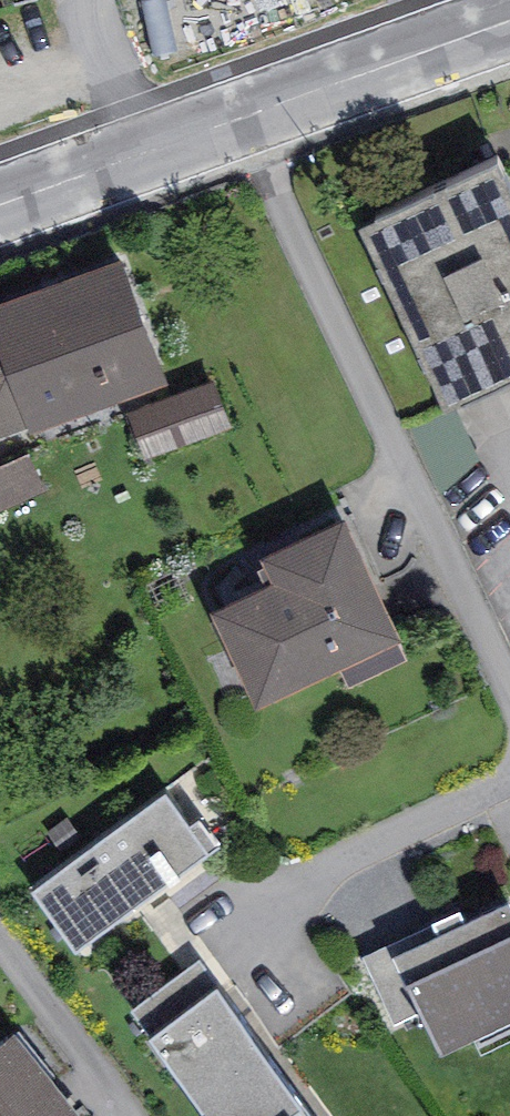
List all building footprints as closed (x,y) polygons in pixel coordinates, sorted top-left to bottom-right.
[(356,208),(442,388),(509,355),(509,167),(497,141),(356,208)] [(0,287),(0,419),(167,360),(121,240),(0,287)] [(233,383),(144,399),(153,446),(241,430),(233,383)] [(6,508),(59,482),(42,449),(0,470),(0,496),(6,508)] [(344,499),(260,540),(273,565),(213,593),(258,686),(401,617),(344,499)] [(73,938),(210,838),(166,779),(30,879),(73,938)] [(440,1034),(509,1001),(509,887),(509,884),(398,936),(394,938),(424,1000),(440,1034)] [(394,938),(398,936),(396,932),(363,948),(394,1014),(424,1000),(394,938)] [(130,1002),(219,1115),(328,1115),(199,949),(130,1002)] [(0,1029),(0,1115),(91,1115),(92,1115),(14,1018),(0,1029)]
